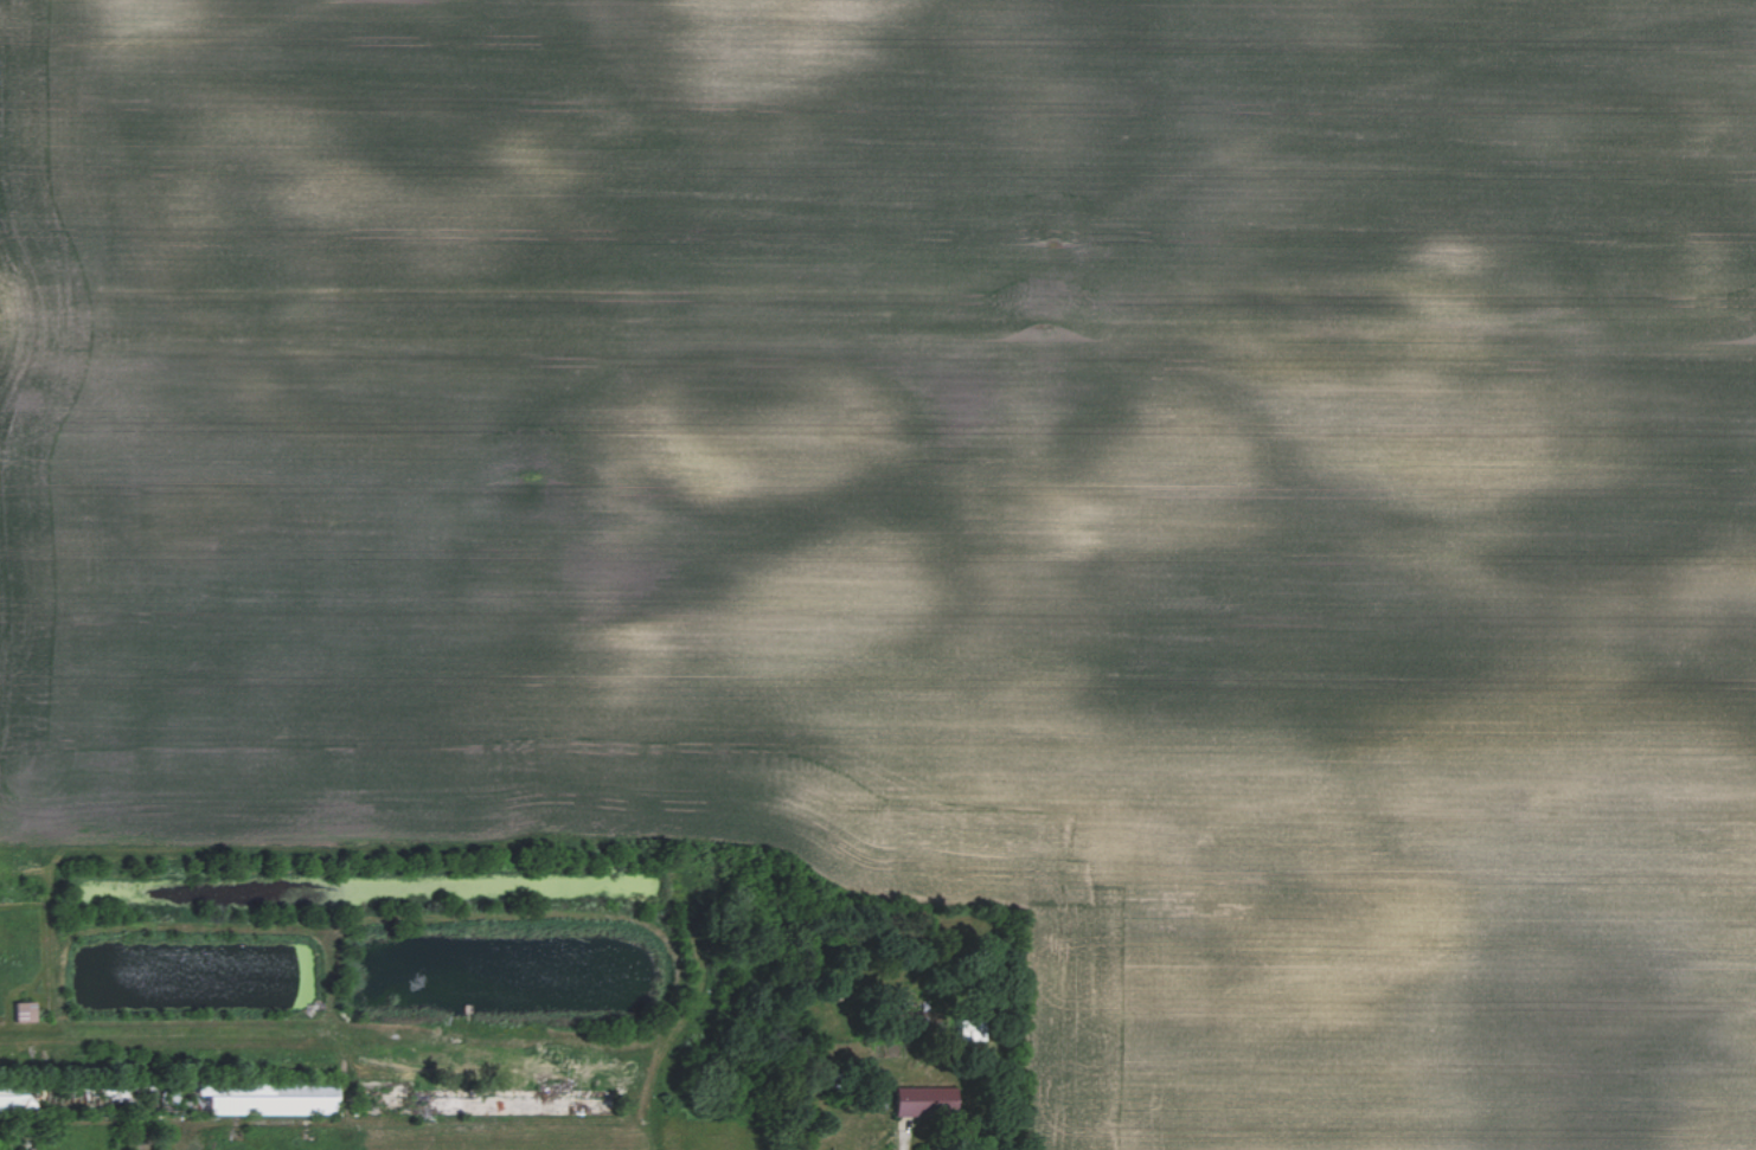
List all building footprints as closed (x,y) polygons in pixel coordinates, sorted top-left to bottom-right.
[(34,1001),(13,1001),(14,1021),(34,1021),(34,1001)] [(893,1087),(893,1114),(953,1113),(953,1086),(893,1087)] [(30,1093),(0,1094),(0,1111),(31,1110),(30,1093)]
